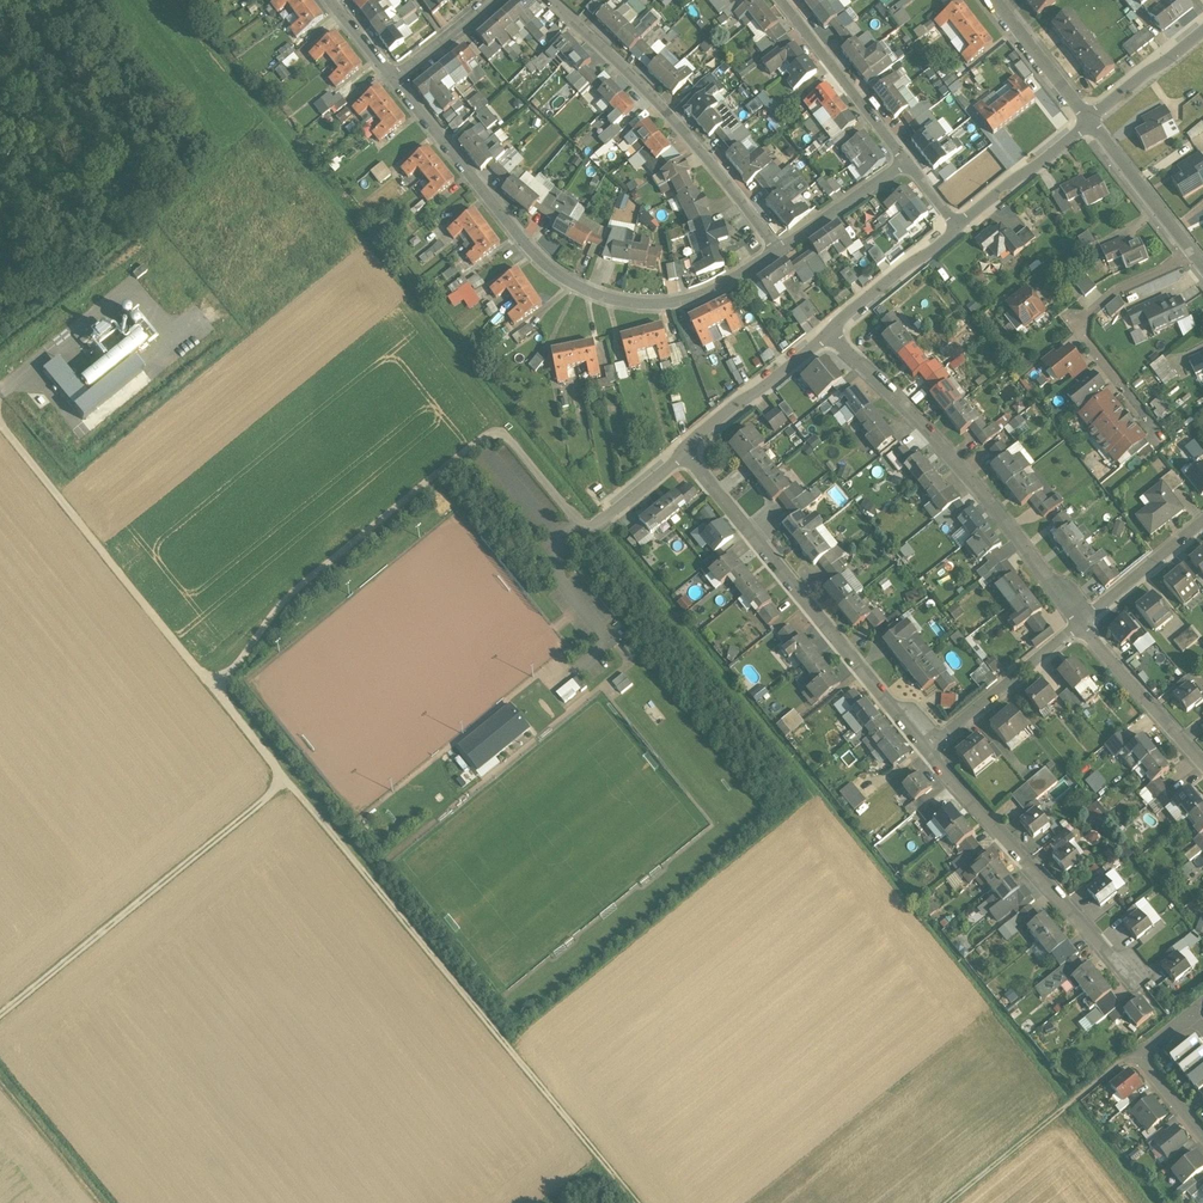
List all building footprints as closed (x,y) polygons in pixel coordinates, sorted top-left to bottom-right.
[(271,5),(278,13),(288,6),(295,14),(311,2),(310,0),(278,0),(271,5)] [(352,1),(362,14),(380,0),(353,0),(352,1)] [(362,14),(371,26),(384,16),(379,8),(386,3),(384,0),(380,0),(362,14)] [(394,10),(399,6),(395,0),(393,0),(389,3),(394,10)] [(432,0),(425,0),(422,2),(432,16),(440,9),(432,0)] [(440,9),(450,0),(432,0),(440,9)] [(513,5),(530,24),(535,20),(529,13),(537,6),(531,0),(519,0),(513,5)] [(735,15),(740,21),(748,14),(754,22),(768,11),(759,0),(754,0),(735,15)] [(802,1),(813,16),(827,5),(823,0),(804,0),(802,1)] [(827,5),(836,17),(844,11),(835,0),(833,0),(827,5)] [(1053,0),(1024,0),(1038,17),(1055,3),(1053,0)] [(1123,0),(1134,14),(1141,8),(1134,0),(1123,0)] [(1141,8),(1143,7),(1147,12),(1153,7),(1149,2),(1151,0),(1134,0),(1141,8)] [(1149,2),(1153,7),(1147,12),(1150,16),(1165,4),(1161,0),(1151,0),(1149,2)] [(1165,4),(1178,20),(1192,8),(1186,0),(1161,0),(1165,4)] [(311,2),(295,14),(301,23),(291,31),(297,39),(324,19),(311,2)] [(379,8),(384,16),(393,11),(394,10),(389,3),(388,2),(386,3),(379,8)] [(960,3),(935,22),(941,30),(950,23),(960,37),(976,24),(960,3)] [(1178,20),(1165,4),(1150,16),(1163,32),(1178,20)] [(530,24),(513,5),(502,15),(513,28),(520,21),(526,28),(530,24)] [(827,5),(813,16),(824,29),(837,19),(836,17),(827,5)] [(400,6),(399,6),(394,10),(393,11),(397,18),(404,12),(400,6)] [(402,24),(417,13),(412,6),(404,12),(397,18),(402,24)] [(624,8),(605,28),(617,41),(629,29),(622,22),(630,14),(624,8)] [(902,27),(912,20),(904,9),(894,16),(902,27)] [(398,19),(393,11),(384,16),(391,25),(398,19)] [(779,25),(768,11),(754,22),(765,35),(772,30),(779,25)] [(854,23),(846,13),(840,18),(842,20),(839,22),(845,30),(854,23)] [(1113,69),(1069,13),(1051,27),(1095,83),(1113,69)] [(513,28),(502,15),(490,26),(507,45),(511,41),(505,34),(513,28)] [(384,16),(371,26),(381,39),(401,24),(398,19),(391,25),(384,16)] [(839,22),(837,19),(830,24),(839,35),(845,30),(839,22)] [(401,24),(381,39),(391,53),(405,43),(398,34),(405,29),(401,24)] [(976,24),(960,37),(970,50),(962,57),(967,64),(993,45),(976,24)] [(787,35),(779,25),(772,30),(780,40),(787,35)] [(507,45),(490,26),(477,37),(488,49),(496,42),(502,49),(507,45)] [(641,41),(629,29),(617,41),(629,53),(635,47),(641,41)] [(780,40),(772,30),(766,35),(774,45),(780,40)] [(854,42),(845,30),(839,35),(848,47),(854,42)] [(336,34),(309,56),(316,65),(326,56),(333,64),(349,51),(336,34)] [(795,46),(787,35),(780,40),(789,50),(795,46)] [(579,50),(567,37),(547,56),(546,56),(547,57),(550,60),(552,62),(560,55),(566,62),(579,50)] [(789,50),(780,40),(774,45),(779,52),(782,55),(789,50)] [(650,51),(641,41),(635,47),(644,57),(650,51)] [(866,55),(855,41),(854,42),(848,47),(842,52),(852,65),(866,55)] [(892,56),(882,43),(878,46),(888,59),(892,56)] [(482,55),(473,45),(468,50),(476,59),(482,55)] [(662,52),(656,45),(650,51),(657,58),(662,52)] [(774,45),(765,51),(771,58),(779,52),(774,45)] [(806,59),(795,46),(789,50),(782,55),(781,56),(786,63),(792,70),(806,59)] [(866,55),(852,65),(863,79),(873,71),(879,78),(893,67),(888,59),(878,46),(866,55)] [(465,48),(451,58),(468,78),(472,75),(472,74),(467,67),(474,62),(475,61),(465,48)] [(579,50),(566,62),(578,74),(579,74),(585,68),(591,63),(579,50)] [(349,51),(333,64),(340,73),(329,81),(336,89),(363,67),(349,51)] [(657,58),(650,51),(644,57),(654,66),(659,60),(657,58)] [(771,58),(762,64),(771,76),(786,63),(781,56),(782,55),(779,52),(771,58)] [(546,54),(538,61),(535,59),(531,63),(538,71),(540,73),(548,65),(552,62),(550,60),(548,61),(545,58),(547,57),(546,56),(547,56),(546,54)] [(287,68),(299,61),(296,55),(284,62),(287,68)] [(560,55),(552,62),(548,65),(556,73),(566,62),(560,55)] [(468,78),(451,58),(439,68),(449,81),(457,75),(463,81),(463,82),(468,78)] [(654,66),(648,72),(661,84),(672,72),(660,59),(654,66)] [(806,59),(792,70),(797,77),(789,83),(794,90),(816,73),(806,59)] [(480,68),(474,62),(467,67),(472,74),(479,69),(480,68)] [(531,63),(526,68),(533,76),(538,71),(531,63)] [(540,73),(539,74),(547,83),(556,73),(548,65),(540,73)] [(449,81),(439,68),(426,78),(442,98),(447,94),(441,87),(449,81)] [(585,68),(579,74),(589,84),(595,78),(585,68)] [(479,69),(472,74),(472,75),(468,78),(474,86),(485,78),(479,69)] [(672,72),(661,84),(673,96),(693,76),(687,70),(679,78),(672,72)] [(873,71),(863,79),(868,86),(878,78),(879,78),(873,71)] [(943,80),(953,94),(963,88),(953,73),(943,80)] [(463,81),(457,75),(449,81),(455,88),(463,81)] [(874,92),(874,93),(884,106),(898,95),(892,88),(901,81),(896,75),(883,85),(874,92)] [(717,85),(710,76),(691,94),(698,101),(712,89),(717,85)] [(1015,92),(1002,103),(1014,119),(1036,102),(1016,77),(1008,83),(1015,92)] [(442,98),(426,78),(413,88),(424,101),(432,94),(438,101),(442,98)] [(605,89),(595,78),(589,84),(599,95),(605,89)] [(878,78),(868,86),(874,92),(883,85),(878,78)] [(599,95),(598,96),(610,108),(623,96),(611,84),(605,89),(599,95)] [(723,92),(717,85),(712,89),(718,96),(723,92)] [(826,86),(804,103),(810,110),(818,103),(824,111),(837,100),(826,86)] [(393,105),(379,88),(353,110),(359,118),(370,110),(376,118),(393,105)] [(698,101),(684,112),(684,114),(688,118),(690,119),(692,117),(698,124),(711,113),(718,108),(712,101),(718,96),(712,89),(698,101)] [(768,91),(759,97),(772,116),(780,110),(768,91)] [(333,109),(336,114),(348,106),(341,93),(334,98),(332,93),(315,103),(322,116),(333,109)] [(499,121),(487,107),(490,104),(480,93),(467,104),(489,130),(499,121)] [(898,95),(884,106),(895,120),(907,110),(908,109),(898,95)] [(623,96),(610,108),(616,115),(608,122),(614,128),(634,109),(623,96)] [(824,111),(814,118),(827,135),(828,136),(839,128),(838,127),(851,117),(837,100),(824,111)] [(1002,103),(988,113),(981,104),(974,110),(994,135),(1014,119),(1002,103)] [(393,105),(376,118),(383,126),(373,135),(380,143),(406,121),(393,105)] [(1165,108),(1147,117),(1152,126),(1157,123),(1160,128),(1173,121),(1165,108)] [(916,121),(907,110),(901,115),(910,126),(916,121)] [(711,113),(698,124),(709,137),(715,132),(721,127),(722,126),(711,113)] [(851,117),(838,127),(839,128),(828,136),(833,142),(850,129),(856,124),(851,117)] [(925,132),(916,121),(910,126),(919,138),(925,132)] [(1179,133),(1173,121),(1160,128),(1167,140),(1179,133)] [(1152,126),(1137,134),(1146,151),(1167,140),(1160,128),(1157,123),(1152,126)] [(1188,135),(1192,140),(1202,132),(1202,124),(1202,123),(1188,135)] [(635,134),(626,142),(632,148),(640,141),(646,148),(659,137),(647,124),(635,134)] [(497,125),(490,131),(495,137),(502,131),(498,127),(497,125)] [(629,127),(618,136),(624,144),(626,142),(635,134),(629,127)] [(730,137),(721,127),(715,132),(724,143),(730,137)] [(479,128),(459,145),(470,158),(483,147),(478,140),(485,134),(479,128)] [(850,129),(834,141),(840,148),(842,151),(850,145),(858,139),(850,129)] [(919,138),(913,142),(923,156),(937,146),(926,132),(925,132),(919,138)] [(858,139),(850,145),(861,159),(875,148),(864,134),(858,139)] [(827,135),(813,146),(818,152),(833,142),(828,136),(827,135)] [(624,144),(618,136),(612,141),(619,148),(624,144)] [(659,137),(646,148),(657,162),(671,150),(670,150),(659,137)] [(730,137),(724,143),(732,152),(738,147),(730,137)] [(640,141),(632,148),(637,155),(646,148),(640,141)] [(833,142),(818,152),(822,157),(827,153),(835,146),(838,150),(840,148),(834,141),(833,142)] [(1174,153),(1179,159),(1188,153),(1191,157),(1199,151),(1193,141),(1174,153)] [(861,159),(850,145),(842,151),(853,165),(861,159)] [(732,152),(726,157),(737,171),(738,170),(738,171),(751,160),(751,159),(739,146),(738,147),(732,152)] [(937,146),(923,156),(934,170),(956,152),(951,146),(942,153),(937,146)] [(494,160),(483,147),(470,158),(481,172),(487,167),(493,161),(494,160)] [(657,162),(646,148),(637,155),(657,178),(665,172),(657,162)] [(682,161),(671,148),(670,150),(671,150),(657,162),(665,172),(682,161)] [(875,148),(861,159),(867,166),(859,172),(858,173),(864,179),(886,162),(875,148)] [(428,149),(402,171),(408,179),(419,171),(425,179),(441,165),(428,149)] [(751,160),(738,171),(738,170),(737,171),(744,179),(743,180),(747,186),(755,179),(769,168),(768,167),(765,163),(767,161),(759,152),(751,159),(751,160)] [(1183,165),(1188,173),(1193,170),(1196,175),(1202,171),(1202,159),(1200,155),(1183,165)] [(511,162),(507,158),(504,160),(501,158),(496,164),(503,170),(511,162)] [(861,159),(853,165),(859,172),(867,166),(861,159)] [(657,178),(653,180),(659,189),(672,183),(687,175),(688,176),(690,175),(683,160),(682,161),(665,172),(657,178)] [(496,164),(493,161),(487,167),(497,176),(503,170),(496,164)] [(379,184),(392,176),(384,163),(371,170),(379,184)] [(769,168),(755,179),(763,189),(780,175),(781,174),(772,163),(768,167),(769,168)] [(945,182),(958,172),(953,164),(939,175),(945,182)] [(441,165),(425,179),(432,187),(422,195),(428,203),(455,182),(441,165)] [(784,180),(768,194),(772,199),(779,193),(790,205),(808,190),(789,167),(781,174),(780,175),(784,180)] [(513,180),(503,170),(497,176),(508,186),(513,180)] [(1193,170),(1188,173),(1173,182),(1184,199),(1202,187),(1196,175),(1193,170)] [(687,175),(672,183),(679,199),(695,191),(688,176),(687,175)] [(784,180),(780,175),(763,189),(768,194),(784,180)] [(527,191),(513,179),(508,186),(502,192),(516,204),(527,191)] [(835,193),(841,189),(833,179),(827,183),(835,193)] [(1079,179),(1061,189),(1068,203),(1081,196),(1078,190),(1084,187),(1079,179)] [(834,193),(824,180),(818,185),(829,198),(834,193)] [(1084,187),(1078,190),(1081,196),(1087,208),(1108,197),(1099,180),(1084,187)] [(906,188),(884,206),(889,212),(898,206),(903,213),(917,202),(906,188)] [(540,202),(527,191),(516,204),(529,215),(534,208),(539,202),(540,202)] [(695,191),(679,199),(690,220),(705,212),(709,210),(703,198),(699,200),(695,191)] [(559,198),(550,193),(542,204),(551,210),(559,198)] [(772,199),(766,204),(778,217),(791,206),(790,205),(779,193),(772,199)] [(579,205),(562,194),(559,198),(551,210),(562,218),(562,217),(569,222),(579,205)] [(542,204),(539,202),(534,208),(546,217),(551,210),(542,204)] [(917,202),(903,213),(909,220),(901,227),(906,233),(928,216),(917,202)] [(796,213),(791,206),(778,217),(789,230),(810,212),(805,206),(796,213)] [(562,218),(551,210),(546,217),(558,225),(562,218)] [(475,211),(448,232),(454,240),(464,233),(471,241),(488,228),(475,211)] [(705,212),(690,220),(693,226),(709,219),(705,212)] [(569,222),(562,217),(562,218),(558,225),(554,232),(568,241),(577,226),(569,222)] [(693,226),(690,227),(693,235),(696,234),(697,239),(713,233),(712,230),(709,219),(693,226)] [(854,247),(837,224),(823,234),(833,248),(841,243),(847,252),(854,247)] [(577,226),(568,241),(583,250),(588,243),(592,236),(592,235),(577,226)] [(690,227),(669,234),(670,242),(693,235),(690,227)] [(713,233),(717,243),(728,240),(724,227),(712,230),(713,233)] [(500,245),(488,228),(471,241),(477,249),(467,257),(473,266),(500,245)] [(1006,234),(1001,228),(995,233),(992,230),(976,243),(984,252),(990,247),(998,257),(1008,249),(1014,257),(1023,249),(1014,238),(1009,232),(1006,234)] [(1027,228),(1014,238),(1023,249),(1036,239),(1027,228)] [(713,233),(697,239),(702,256),(719,250),(717,243),(713,233)] [(823,234),(809,244),(813,250),(818,257),(819,258),(833,248),(823,234)] [(604,240),(592,236),(588,243),(601,248),(604,240)] [(643,239),(635,238),(633,247),(641,248),(643,239)] [(641,248),(633,247),(629,264),(647,267),(649,250),(651,241),(643,239),(641,248)] [(614,244),(604,240),(601,248),(613,252),(614,244)] [(1120,241),(1101,249),(1108,264),(1121,258),(1118,252),(1124,250),(1120,241)] [(1124,250),(1118,252),(1121,258),(1126,270),(1148,261),(1140,243),(1124,250)] [(633,247),(615,244),(614,244),(613,252),(612,261),(629,264),(633,247)] [(878,246),(869,253),(879,265),(887,259),(878,246)] [(655,251),(649,250),(647,267),(656,268),(658,255),(662,255),(663,249),(656,248),(655,251)] [(705,264),(695,268),(697,276),(724,267),(719,250),(702,256),(705,264)] [(813,250),(802,258),(807,265),(818,257),(813,250)] [(702,256),(690,259),(693,268),(695,268),(705,264),(702,256)] [(802,258),(790,266),(795,273),(807,265),(802,258)] [(786,260),(772,270),(782,284),(796,274),(795,273),(790,266),(786,260)] [(681,262),(674,265),(675,268),(677,280),(684,277),(681,262)] [(675,268),(668,269),(670,281),(677,280),(675,268)] [(858,281),(849,269),(841,274),(851,287),(858,281)] [(772,270),(757,280),(773,303),(780,298),(774,289),(782,284),(772,270)] [(518,271),(490,290),(496,298),(507,291),(513,300),(530,288),(518,271)] [(475,291),(485,284),(479,274),(469,281),(475,291)] [(1085,276),(1074,285),(1085,298),(1096,289),(1085,276)] [(530,288),(513,300),(519,309),(508,316),(514,325),(542,306),(530,288)] [(1045,314),(1026,291),(1007,306),(1025,329),(1045,314)] [(1125,307),(1119,297),(1106,308),(1112,318),(1125,307)] [(1166,297),(1141,307),(1148,323),(1154,335),(1189,319),(1180,300),(1169,305),(1166,297)] [(727,299),(708,309),(717,328),(727,323),(733,335),(742,330),(727,299)] [(801,327),(817,315),(807,302),(791,313),(801,327)] [(1141,307),(1127,314),(1134,329),(1148,323),(1141,307)] [(708,309),(689,318),(703,349),(713,344),(707,332),(717,328),(708,309)] [(893,314),(883,323),(891,333),(899,327),(899,328),(902,326),(893,314)] [(518,332),(522,339),(535,332),(531,325),(518,332)] [(662,326),(642,332),(647,351),(657,348),(661,361),(671,358),(662,326)] [(899,328),(899,327),(891,333),(884,339),(889,346),(888,347),(892,351),(894,350),(899,357),(898,358),(913,346),(899,328)] [(642,332),(621,337),(629,370),(640,367),(637,354),(647,351),(642,332)] [(80,381),(88,391),(145,345),(137,334),(80,381)] [(594,343),(573,347),(577,367),(587,365),(590,378),(600,376),(594,343)] [(929,364),(913,346),(898,358),(899,358),(904,365),(907,370),(909,369),(915,376),(914,376),(914,377),(921,371),(929,365),(929,364)] [(573,347),(552,351),(558,384),(569,382),(566,369),(577,367),(573,347)] [(1069,348),(1058,358),(1048,366),(1049,366),(1059,380),(1067,374),(1080,363),(1081,362),(1069,348)] [(1053,352),(1041,361),(1046,368),(1049,366),(1048,366),(1058,358),(1053,352)] [(1188,361),(1195,376),(1202,372),(1202,354),(1188,361)] [(538,370),(546,361),(539,355),(531,364),(538,370)] [(740,357),(729,362),(734,373),(745,368),(740,357)] [(1177,377),(1162,357),(1150,367),(1165,386),(1177,377)] [(42,371),(74,409),(89,397),(57,359),(42,371)] [(89,397),(74,409),(83,421),(143,371),(134,360),(89,397)] [(826,360),(802,379),(819,399),(842,380),(826,360)] [(626,362),(616,365),(620,380),(630,378),(626,362)] [(931,362),(929,364),(929,365),(921,371),(929,381),(940,372),(931,362)] [(1087,371),(1080,363),(1067,374),(1073,382),(1075,380),(1087,371)] [(618,385),(614,366),(605,368),(607,379),(598,381),(601,395),(606,394),(604,388),(618,385)] [(1087,371),(1075,380),(1080,386),(1091,376),(1087,371)] [(949,384),(940,372),(929,381),(938,391),(946,384),(947,385),(949,384)] [(1080,386),(1067,396),(1078,410),(1100,391),(1104,388),(1093,375),(1091,376),(1080,386)] [(947,385),(946,384),(938,391),(932,396),(938,403),(937,404),(941,408),(942,407),(947,414),(962,402),(947,385)] [(848,385),(829,400),(834,407),(842,401),(841,401),(844,398),(853,391),(848,385)] [(853,391),(844,398),(850,405),(848,407),(856,418),(871,407),(870,407),(862,396),(861,396),(857,391),(857,390),(856,389),(853,391)] [(1100,391),(1084,405),(1088,411),(1105,397),(1100,391)] [(1144,441),(1112,402),(1110,404),(1106,399),(1108,398),(1106,396),(1105,397),(1088,411),(1081,417),(1092,431),(1090,433),(1108,455),(1110,454),(1118,462),(1126,455),(1127,454),(1144,441)] [(856,418),(848,407),(850,405),(844,398),(841,401),(842,401),(847,408),(842,413),(849,423),(856,418)] [(1159,398),(1151,403),(1154,407),(1161,417),(1169,411),(1159,398)] [(977,421),(962,402),(947,414),(946,415),(951,422),(955,428),(957,427),(962,434),(969,428),(977,422),(977,421)] [(684,403),(675,405),(677,422),(686,420),(684,403)] [(794,414),(785,403),(779,408),(788,419),(794,414)] [(871,407),(856,418),(857,419),(865,429),(864,429),(869,436),(867,438),(867,439),(884,426),(885,425),(884,424),(883,425),(879,419),(871,408),(871,407)] [(776,410),(764,419),(775,432),(786,423),(776,410)] [(988,430),(980,419),(977,421),(977,422),(969,428),(978,439),(988,430)] [(994,425),(988,430),(978,439),(983,446),(1000,432),(994,425)] [(884,426),(867,439),(877,451),(894,438),(884,426)] [(761,448),(749,432),(751,430),(751,429),(730,446),(744,463),(759,451),(765,446),(764,446),(761,448)] [(894,438),(877,451),(881,457),(898,444),(894,438)] [(1144,441),(1127,454),(1131,459),(1148,446),(1144,441)] [(1010,455),(1001,443),(991,451),(1000,462),(1007,456),(1007,457),(1010,455)] [(1194,443),(1187,448),(1197,461),(1202,457),(1202,454),(1194,443)] [(915,459),(905,447),(894,456),(905,469),(906,468),(905,467),(915,459)] [(774,470),(759,451),(744,463),(750,471),(749,471),(753,476),(754,474),(760,481),(758,483),(774,470)] [(915,459),(905,467),(906,468),(920,485),(933,474),(925,463),(924,464),(919,457),(919,456),(915,459)] [(1000,462),(991,469),(992,469),(993,468),(998,474),(997,476),(1001,481),(1002,479),(1008,486),(1006,487),(1007,488),(1022,475),(1007,457),(1007,456),(1000,462)] [(1202,465),(1187,478),(1201,497),(1202,495),(1202,465)] [(789,489),(774,470),(758,483),(759,483),(765,489),(764,490),(768,495),(770,494),(775,500),(774,501),(779,498),(789,490),(789,489)] [(1173,473),(1160,483),(1162,485),(1163,485),(1171,495),(1183,486),(1173,473)] [(933,474),(920,485),(928,495),(927,496),(933,503),(946,492),(941,486),(942,485),(933,474)] [(1022,475),(1007,488),(1007,487),(1013,494),(1012,494),(1016,500),(1018,499),(1023,505),(1022,506),(1023,506),(1030,500),(1037,494),(1037,493),(1022,475)] [(689,485),(677,495),(685,505),(697,495),(689,485)] [(1162,485),(1148,496),(1155,504),(1137,518),(1151,537),(1184,512),(1171,495),(1163,485),(1162,485)] [(789,490),(779,498),(787,508),(797,500),(789,490)] [(946,492),(933,503),(935,505),(943,515),(958,503),(960,501),(952,491),(948,494),(947,492),(946,492)] [(1039,491),(1037,493),(1037,494),(1030,500),(1038,510),(1048,502),(1039,491)] [(675,494),(676,494),(669,499),(658,507),(668,520),(686,506),(685,505),(677,495),(676,493),(675,494)] [(806,511),(797,500),(787,508),(796,518),(799,515),(800,516),(806,511)] [(968,515),(958,503),(947,511),(957,524),(960,522),(959,521),(968,515)] [(935,505),(933,506),(931,504),(924,509),(934,521),(943,515),(935,505)] [(658,507),(648,516),(641,522),(641,521),(642,523),(650,533),(651,534),(668,520),(658,507)] [(707,522),(713,517),(706,508),(700,513),(707,522)] [(977,519),(972,512),(973,511),(968,515),(959,521),(960,522),(973,539),(986,528),(978,518),(977,519)] [(1063,513),(1053,522),(1062,532),(1069,526),(1070,527),(1073,525),(1063,513)] [(800,516),(799,515),(796,518),(785,527),(790,533),(789,534),(792,539),(798,547),(814,534),(807,524),(800,516)] [(815,518),(807,524),(814,534),(822,527),(815,518)] [(715,553),(734,537),(721,522),(702,537),(715,553)] [(642,523),(630,533),(638,543),(650,533),(642,523)] [(1079,528),(1075,523),(1073,525),(1070,527),(1079,539),(1086,534),(1080,527),(1079,528)] [(1070,527),(1069,526),(1062,532),(1054,539),(1055,539),(1060,546),(1063,551),(1065,550),(1070,557),(1069,558),(1085,546),(1079,539),(1070,527)] [(995,539),(986,528),(973,539),(966,545),(980,562),(986,558),(997,550),(1001,546),(1000,547),(994,540),(995,539)] [(830,553),(814,534),(798,547),(799,547),(800,546),(805,553),(804,554),(808,559),(810,557),(815,564),(815,565),(829,553),(830,553)] [(1086,534),(1079,539),(1085,546),(1091,540),(1086,534)] [(1100,564),(1085,546),(1069,558),(1070,558),(1075,565),(1079,570),(1080,569),(1086,576),(1085,576),(1085,577),(1093,571),(1100,565),(1100,564)] [(1006,561),(997,550),(986,558),(990,563),(979,572),(984,578),(996,570),(1006,561)] [(1070,557),(1065,550),(1063,551),(1062,552),(1068,559),(1069,558),(1070,557)] [(1200,554),(1201,555),(1192,562),(1202,574),(1202,576),(1202,552),(1200,554)] [(837,563),(829,553),(819,562),(827,572),(837,563)] [(718,567),(711,572),(712,573),(721,585),(729,579),(743,568),(733,556),(718,567)] [(1016,575),(1006,561),(996,570),(1005,581),(1013,576),(1014,577),(1016,575)] [(713,562),(701,572),(706,578),(712,573),(711,572),(718,567),(713,562)] [(1102,562),(1100,564),(1100,565),(1093,571),(1101,581),(1111,573),(1111,572),(1102,562)] [(846,574),(837,563),(827,572),(835,582),(839,579),(840,579),(846,574)] [(747,576),(741,569),(743,568),(729,579),(730,579),(744,596),(756,586),(756,585),(756,586),(747,576)] [(1196,579),(1187,568),(1182,572),(1192,585),(1198,581),(1196,579)] [(1111,573),(1101,581),(1106,587),(1120,576),(1115,569),(1111,572),(1111,573)] [(1182,572),(1180,570),(1164,583),(1185,607),(1200,595),(1192,585),(1182,572)] [(721,585),(712,573),(706,578),(716,590),(721,585)] [(1014,577),(1013,576),(1005,581),(1000,585),(1006,593),(1014,603),(1028,593),(1027,593),(1019,583),(1018,583),(1014,577)] [(840,579),(839,579),(835,582),(824,591),(830,598),(829,598),(833,603),(835,602),(840,608),(838,610),(839,610),(854,597),(840,579)] [(765,597),(756,586),(757,586),(756,586),(744,596),(758,613),(757,614),(758,614),(769,605),(771,603),(770,604),(764,597),(765,597)] [(1014,603),(1006,593),(1002,595),(1010,606),(1014,603)] [(1036,604),(1028,593),(1014,603),(1022,614),(1028,622),(1038,614),(1042,611),(1042,610),(1041,611),(1035,604),(1036,604)] [(1152,595),(1135,609),(1155,633),(1172,618),(1152,595)] [(869,616),(854,597),(839,610),(840,610),(845,616),(844,617),(849,622),(850,621),(856,627),(855,628),(868,618),(870,616),(869,616)] [(956,621),(966,614),(958,603),(949,610),(956,621)] [(1022,614),(1014,603),(1010,606),(1018,616),(1019,617),(1022,614)] [(778,617),(769,605),(758,614),(768,626),(778,617)] [(887,620),(878,609),(869,616),(870,616),(868,618),(876,629),(887,620)] [(1022,614),(1019,617),(1018,616),(1008,623),(1015,632),(1027,622),(1028,622),(1022,614)] [(1048,626),(1038,614),(1028,622),(1027,622),(1037,634),(1048,626)] [(904,617),(885,632),(889,638),(908,623),(904,617)] [(1124,619),(1108,632),(1121,647),(1128,642),(1137,634),(1124,619)] [(889,638),(885,641),(894,653),(917,634),(908,623),(889,638)] [(1048,626),(1037,634),(1030,640),(1036,647),(1054,634),(1048,626)] [(800,639),(790,627),(779,635),(789,648),(800,639)] [(1191,629),(1175,642),(1184,654),(1200,640),(1191,629)] [(1137,634),(1128,642),(1133,647),(1144,638),(1139,632),(1137,634)] [(917,634),(894,653),(899,661),(902,666),(904,665),(909,671),(908,672),(908,673),(924,660),(931,653),(917,634)] [(807,645),(806,645),(801,639),(802,638),(801,638),(800,639),(789,648),(782,653),(788,661),(795,656),(803,666),(815,655),(807,645)] [(824,666),(815,655),(803,666),(817,683),(830,673),(829,672),(829,673),(824,666)] [(996,678),(994,675),(1003,667),(995,656),(970,676),(981,689),(996,678)] [(939,678),(924,660),(908,673),(909,672),(914,679),(914,680),(918,685),(920,683),(925,690),(924,691),(937,681),(939,679),(939,678)] [(1073,662),(1059,674),(1070,688),(1075,693),(1082,687),(1089,681),(1073,662)] [(817,683),(809,690),(819,702),(840,685),(830,672),(830,673),(817,683)] [(955,683),(946,672),(939,678),(939,679),(937,681),(945,691),(955,683)] [(613,683),(621,694),(632,685),(623,674),(613,683)] [(586,686),(578,676),(556,694),(564,704),(586,686)] [(1188,677),(1177,686),(1181,691),(1189,685),(1189,686),(1193,683),(1188,677)] [(1043,684),(1027,698),(1040,715),(1057,701),(1043,684)] [(1181,691),(1173,698),(1186,714),(1202,701),(1189,686),(1189,685),(1181,691)] [(764,686),(752,694),(757,702),(769,693),(764,686)] [(1087,690),(1085,691),(1082,687),(1075,693),(1084,704),(1086,707),(1095,699),(1087,690)] [(1084,704),(1075,693),(1070,688),(1065,693),(1078,710),(1084,704)] [(863,704),(853,692),(843,700),(853,712),(863,704)] [(1065,693),(1058,698),(1072,715),(1078,710),(1065,693)] [(957,696),(942,695),(941,709),(955,710),(957,696)] [(853,712),(852,713),(866,730),(879,719),(871,709),(870,709),(865,703),(866,703),(865,702),(863,704),(853,712)] [(529,730),(510,706),(460,747),(479,770),(529,730)] [(1028,729),(1013,710),(992,727),(1007,746),(1028,729)] [(804,723),(794,711),(781,722),(791,734),(804,723)] [(866,730),(852,713),(844,719),(853,731),(858,737),(866,730)] [(879,719),(866,730),(871,736),(880,748),(893,737),(888,731),(879,719)] [(794,733),(800,742),(810,736),(805,727),(794,733)] [(871,736),(866,730),(858,737),(857,737),(863,744),(869,738),(871,736)] [(853,731),(843,738),(848,744),(857,737),(858,737),(853,731)] [(1133,745),(1122,732),(1111,741),(1122,754),(1126,751),(1126,750),(1133,745)] [(880,748),(871,736),(869,738),(878,749),(880,748)] [(863,744),(857,737),(850,743),(855,749),(863,744)] [(909,757),(893,737),(880,748),(878,749),(894,769),(909,757)] [(1133,745),(1126,750),(1126,751),(1132,757),(1135,755),(1143,765),(1156,754),(1143,737),(1133,745)] [(977,739),(964,750),(963,749),(957,755),(971,772),(991,756),(992,755),(987,749),(978,738),(977,738),(977,739)] [(1003,756),(993,744),(987,749),(992,755),(991,756),(996,761),(1003,756)] [(1156,754),(1143,765),(1151,775),(1148,777),(1153,784),(1160,779),(1170,771),(1156,754)] [(1053,763),(1047,768),(1050,771),(1056,766),(1053,763)] [(1045,769),(1027,785),(1038,799),(1057,784),(1045,769)] [(1086,782),(1097,794),(1109,784),(1098,771),(1086,782)] [(920,775),(904,788),(916,803),(925,796),(932,790),(920,775)] [(1160,779),(1153,784),(1148,788),(1157,799),(1169,790),(1160,779)] [(867,801),(852,784),(840,794),(854,811),(867,801)] [(1177,801),(1169,790),(1157,799),(1166,810),(1174,803),(1177,801)] [(1190,790),(1177,801),(1174,803),(1179,810),(1182,807),(1190,817),(1202,807),(1202,805),(1190,790)] [(930,801),(925,796),(916,803),(914,805),(918,810),(930,801)] [(941,816),(930,801),(918,810),(930,825),(935,821),(941,816)] [(1035,802),(1025,811),(1029,816),(1036,811),(1037,811),(1040,808),(1035,802)] [(963,821),(952,807),(941,816),(935,821),(946,835),(963,821)] [(1190,817),(1198,827),(1195,830),(1200,836),(1201,837),(1202,835),(1202,807),(1190,817)] [(1037,811),(1036,811),(1029,816),(1021,823),(1033,839),(1049,826),(1037,811)] [(963,821),(946,835),(958,849),(961,846),(972,837),(974,835),(963,821)] [(1065,831),(1052,841),(1056,846),(1052,850),(1057,855),(1068,846),(1069,847),(1074,842),(1065,831)] [(1201,837),(1200,836),(1194,841),(1202,852),(1202,851),(1202,835),(1201,837)] [(984,851),(972,837),(961,846),(972,861),(977,857),(984,851)] [(1069,847),(1068,846),(1057,855),(1053,858),(1066,874),(1074,868),(1081,862),(1069,847)] [(981,862),(964,876),(965,876),(971,884),(977,880),(978,880),(981,877),(981,876),(997,863),(998,864),(1000,862),(993,853),(981,862)] [(972,861),(958,872),(963,878),(965,876),(964,876),(981,862),(977,857),(972,861)] [(997,863),(981,876),(981,877),(987,884),(992,890),(1008,877),(998,864),(997,863)] [(1104,870),(1092,879),(1097,884),(1104,878),(1105,879),(1109,876),(1104,870)] [(963,878),(958,872),(946,881),(952,888),(955,890),(960,886),(963,878)] [(987,884),(981,877),(978,880),(983,887),(987,884)] [(1008,877),(992,890),(997,896),(1003,903),(1004,905),(1020,892),(1019,891),(1008,877)] [(1097,884),(1089,891),(1102,907),(1117,895),(1105,879),(1104,878),(1097,884)] [(1020,892),(1004,905),(1003,903),(994,910),(991,913),(998,922),(1014,910),(1031,896),(1024,887),(1020,891),(1020,890),(1019,891),(1020,892)] [(997,896),(988,903),(994,910),(1003,903),(997,896)] [(1031,896),(1014,910),(1019,915),(1030,906),(1035,902),(1031,896)] [(1140,904),(1128,913),(1132,918),(1140,912),(1141,913),(1144,910),(1140,904)] [(1041,919),(1030,906),(1019,915),(1030,928),(1041,919)] [(1132,918),(1124,925),(1137,941),(1153,928),(1141,913),(1140,912),(1132,918)] [(1030,928),(1029,930),(1039,943),(1056,930),(1045,917),(1041,919),(1030,928)] [(1007,942),(1019,933),(1011,922),(999,931),(1007,942)] [(1056,930),(1039,943),(1051,958),(1055,955),(1066,946),(1067,945),(1056,930)] [(1066,946),(1055,955),(1064,966),(1075,957),(1066,946)] [(1178,946),(1166,955),(1171,960),(1178,954),(1178,955),(1182,952),(1178,946)] [(1171,960),(1163,966),(1176,982),(1191,970),(1178,955),(1178,954),(1171,960)] [(1075,957),(1064,966),(1074,978),(1085,969),(1075,957)] [(1101,980),(1089,966),(1074,978),(1073,979),(1084,993),(1101,980)] [(1112,993),(1101,980),(1084,993),(1089,999),(1096,1007),(1111,994),(1112,993)] [(1111,994),(1096,1007),(1105,1019),(1119,1008),(1121,1006),(1114,998),(1111,994)] [(1089,999),(1084,1003),(1091,1011),(1096,1007),(1089,999)] [(1134,1005),(1129,999),(1121,1006),(1119,1008),(1124,1014),(1126,1013),(1125,1012),(1134,1005)] [(1153,1014),(1141,999),(1134,1005),(1125,1012),(1126,1013),(1137,1027),(1153,1014)] [(1178,1047),(1174,1042),(1163,1051),(1167,1056),(1178,1047)] [(1195,1042),(1182,1052),(1171,1061),(1171,1062),(1173,1060),(1177,1066),(1177,1067),(1180,1071),(1202,1053),(1199,1049),(1198,1049),(1193,1044),(1195,1042)] [(1178,1047),(1167,1056),(1171,1061),(1182,1052),(1178,1047)] [(1179,1072),(1180,1073),(1182,1071),(1186,1077),(1185,1078),(1189,1082),(1202,1071),(1202,1056),(1202,1055),(1202,1054),(1202,1053),(1180,1071),(1179,1072)] [(1188,1083),(1189,1084),(1191,1082),(1195,1088),(1194,1089),(1198,1094),(1199,1093),(1202,1090),(1202,1071),(1189,1082),(1188,1083)] [(1141,1087),(1129,1072),(1111,1087),(1123,1102),(1126,1099),(1141,1087)] [(1166,1117),(1150,1098),(1132,1113),(1148,1132),(1166,1117)] [(1131,1104),(1126,1099),(1123,1102),(1115,1108),(1120,1113),(1131,1104)] [(1179,1135),(1174,1129),(1166,1135),(1155,1144),(1156,1145),(1167,1159),(1187,1143),(1180,1135),(1179,1135)] [(1166,1135),(1162,1130),(1146,1143),(1151,1149),(1156,1145),(1155,1144),(1166,1135)] [(1196,1155),(1173,1173),(1183,1186),(1192,1179),(1202,1170),(1202,1164),(1196,1155)] [(1183,1186),(1175,1193),(1180,1198),(1187,1193),(1196,1185),(1192,1179),(1183,1186)] [(1187,1193),(1191,1198),(1200,1191),(1202,1189),(1202,1179),(1196,1185),(1187,1193)]
